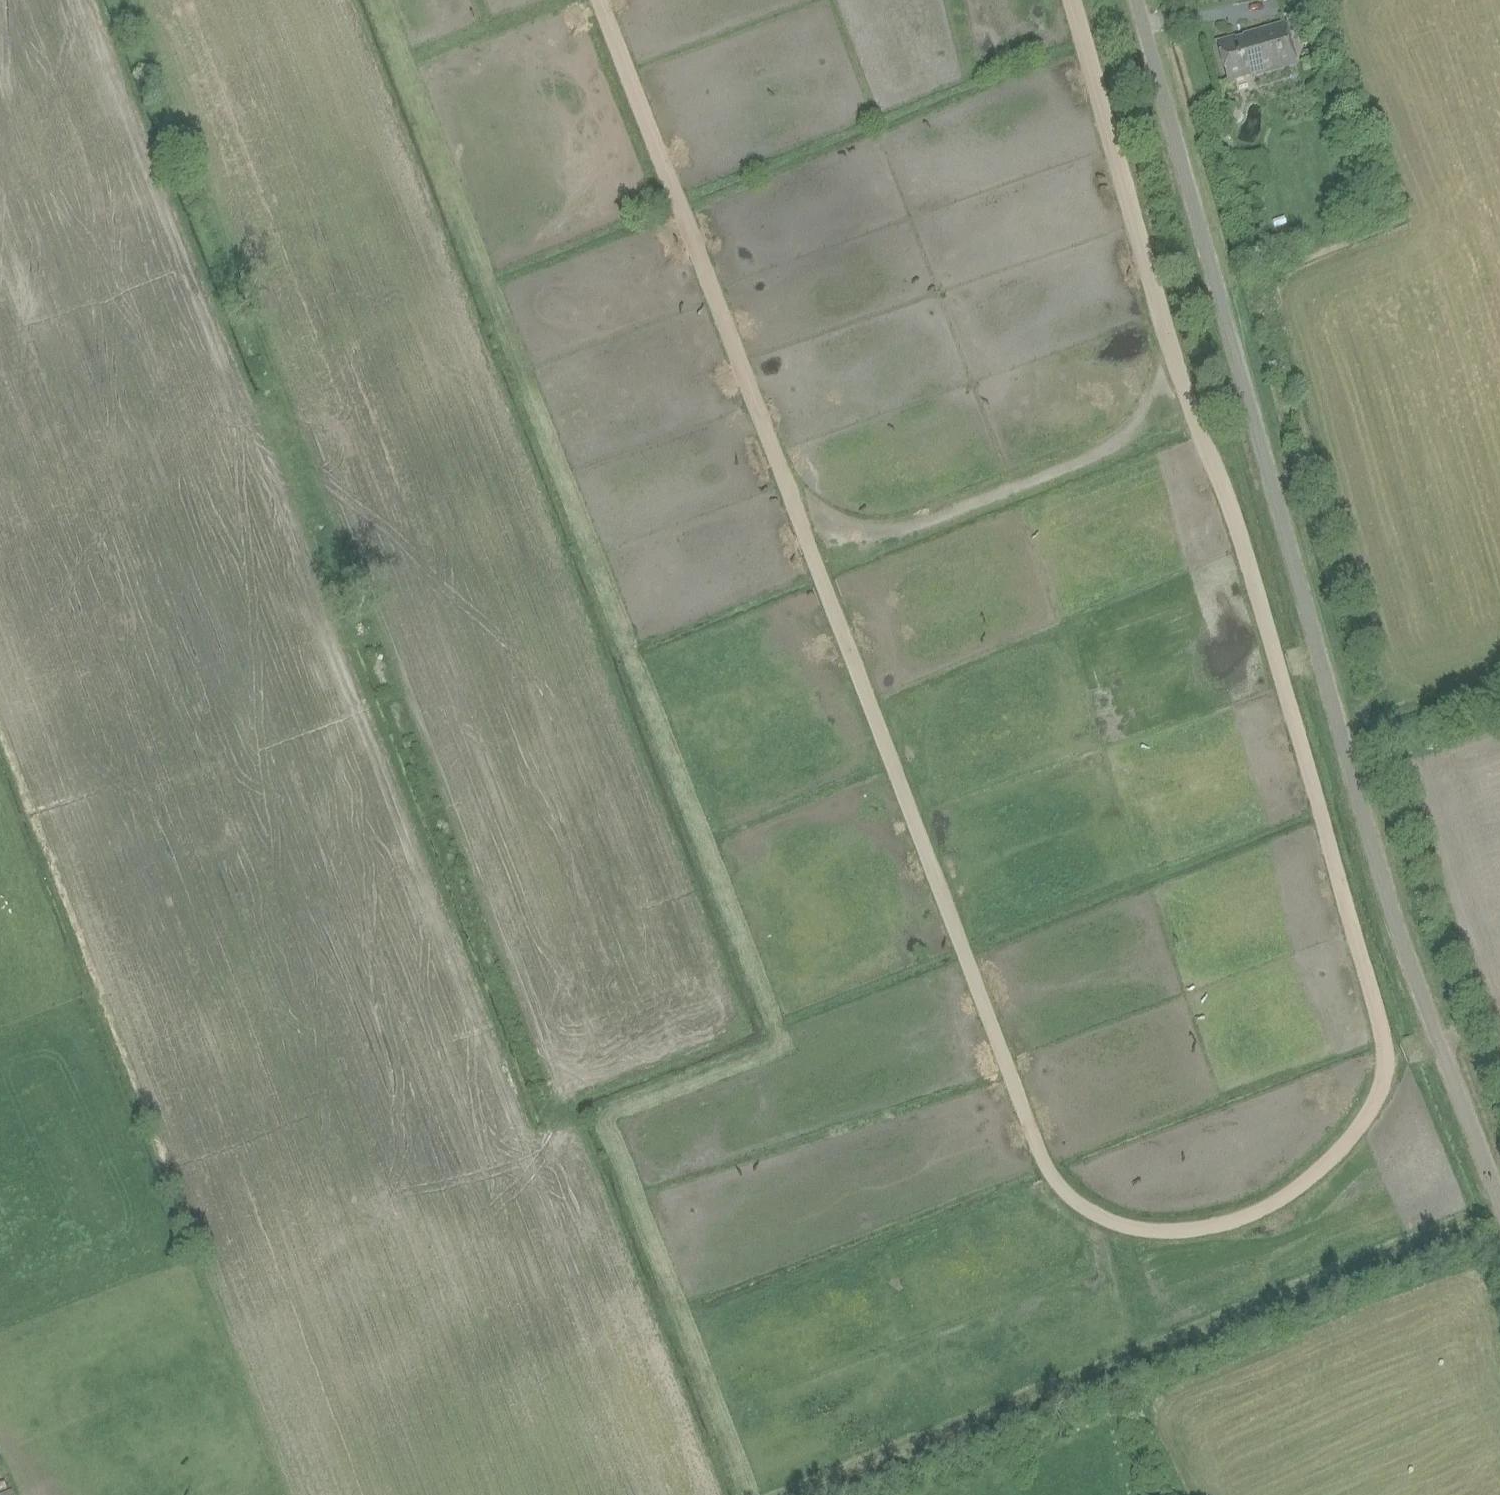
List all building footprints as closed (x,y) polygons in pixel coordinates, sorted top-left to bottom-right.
[(1255,77),(1297,66),(1285,24),(1243,35),(1244,38),(1235,41),(1234,38),(1218,43),(1229,84),(1237,82),(1236,79),(1255,74),(1255,77)]
